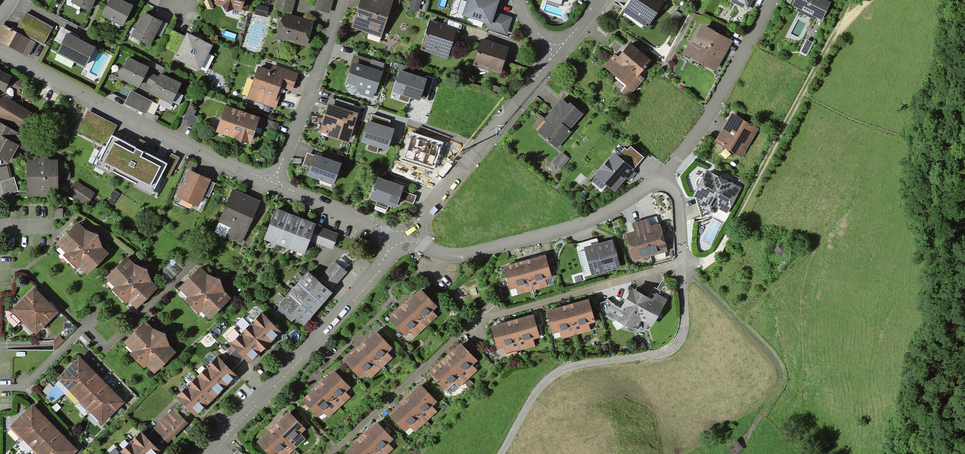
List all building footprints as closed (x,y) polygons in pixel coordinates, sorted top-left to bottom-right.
[(94,0),(71,0),(70,3),(88,12),(94,0)] [(117,0),(108,0),(100,17),(121,27),(131,7),(117,0)] [(211,6),(240,15),(244,0),(213,0),(211,6)] [(296,0),(277,0),(275,10),(292,14),(296,0)] [(314,10),(330,13),(333,0),(317,0),(314,10)] [(351,28),(382,37),(393,0),(359,0),(351,28)] [(493,0),(456,0),(450,19),(508,38),(515,19),(495,12),(499,2),(493,0)] [(575,0),(542,0),(572,9),(575,0)] [(666,4),(660,0),(632,0),(622,15),(647,31),(666,4)] [(753,0),(733,0),(732,2),(748,9),(753,0)] [(823,0),(793,0),(790,7),(822,21),(831,3),(823,0)] [(161,24),(142,13),(129,36),(147,47),(161,24)] [(307,47),(314,23),(282,14),(275,38),(307,47)] [(45,46),(54,29),(26,15),(17,32),(30,39),(45,46)] [(421,53),(451,62),(459,31),(429,22),(421,53)] [(30,39),(17,32),(1,24),(0,25),(0,42),(22,54),(30,39)] [(716,74),(733,42),(701,26),(684,57),(716,74)] [(85,69),(95,48),(65,34),(55,55),(85,69)] [(199,74),(212,48),(186,34),(173,60),(199,74)] [(509,49),(481,41),(473,68),(501,76),(509,49)] [(652,61),(629,43),(607,71),(627,87),(622,93),(630,99),(643,82),(639,78),(652,61)] [(138,90),(149,68),(127,58),(117,80),(138,90)] [(373,101),(382,75),(352,64),(345,84),(354,87),(357,95),(373,101)] [(292,92),(297,74),(272,66),(270,72),(257,67),(246,100),(276,109),(283,89),(292,92)] [(427,79),(400,70),(393,93),(420,102),(427,79)] [(10,78),(0,73),(0,93),(3,94),(10,78)] [(170,105),(181,85),(159,74),(149,95),(170,105)] [(130,91),(123,105),(145,115),(152,101),(130,91)] [(19,131),(29,113),(0,97),(0,121),(19,131)] [(585,116),(562,97),(542,121),(544,124),(536,134),(559,153),(575,133),(572,131),(585,116)] [(347,145),(357,116),(327,106),(320,127),(325,129),(327,139),(347,145)] [(188,108),(182,122),(193,128),(198,118),(194,117),(196,112),(188,108)] [(258,120),(224,108),(215,135),(249,146),(258,120)] [(87,109),(76,130),(103,143),(113,122),(87,109)] [(760,130),(733,115),(716,145),(742,160),(760,130)] [(395,129),(368,120),(361,142),(388,150),(395,129)] [(0,127),(0,160),(6,164),(13,150),(23,155),(30,143),(0,127)] [(165,160),(109,131),(93,162),(149,191),(165,160)] [(439,146),(411,137),(405,158),(433,167),(439,146)] [(342,163),(314,154),(307,176),(334,185),(342,163)] [(596,176),(614,191),(631,170),(613,155),(596,176)] [(24,162),(25,197),(57,196),(56,160),(24,162)] [(11,175),(8,164),(0,166),(0,179),(11,175)] [(727,213),(740,189),(707,171),(694,196),(727,213)] [(199,207),(210,181),(187,172),(177,198),(199,207)] [(0,180),(0,186),(3,195),(17,190),(13,176),(0,180)] [(404,186),(377,177),(369,199),(396,209),(404,186)] [(95,193),(77,182),(67,198),(85,209),(95,193)] [(242,248),(260,204),(232,193),(219,225),(229,229),(225,241),(242,248)] [(280,215),(274,212),(264,239),(277,244),(287,217),(280,215)] [(294,220),(287,217),(277,244),(291,249),(301,223),(294,220)] [(626,235),(633,262),(669,253),(663,226),(652,229),(650,220),(645,221),(637,223),(634,224),(636,233),(626,235)] [(77,222),(55,244),(85,275),(108,254),(77,222)] [(307,225),(301,223),(291,249),(305,254),(309,242),(315,228),(307,225)] [(322,230),(315,228),(309,242),(334,251),(339,236),(332,234),(322,230)] [(623,270),(616,242),(600,246),(598,240),(577,245),(586,279),(623,270)] [(781,244),(772,254),(783,264),(792,254),(781,244)] [(518,263),(504,267),(512,298),(554,286),(546,255),(532,259),(518,263)] [(125,257),(104,278),(137,310),(157,290),(125,257)] [(334,261),(318,281),(331,292),(347,272),(341,267),(334,261)] [(197,269),(176,291),(207,321),(228,299),(197,269)] [(279,305),(278,310),(301,330),(310,320),(320,308),(331,295),(333,292),(331,292),(318,281),(307,271),(279,305)] [(643,294),(633,288),(621,308),(618,306),(614,304),(608,315),(634,330),(639,322),(652,329),(675,291),(663,283),(653,300),(643,294)] [(399,311),(387,321),(409,344),(442,313),(421,290),(410,300),(399,311)] [(38,300),(31,292),(10,311),(33,335),(54,316),(46,308),(38,300)] [(561,308),(547,312),(555,343),(599,331),(591,300),(576,304),(561,308)] [(261,312),(230,343),(251,363),(258,356),(266,348),(274,341),(282,333),(261,312)] [(506,323),(492,326),(500,358),(542,347),(534,316),(520,319),(506,323)] [(145,321),(122,343),(153,374),(175,353),(145,321)] [(354,352),(343,363),(364,386),(398,355),(376,332),(365,342),(354,352)] [(441,364),(429,375),(451,398),(484,367),(463,344),(452,354),(441,364)] [(218,356),(176,396),(197,417),(206,409),(214,401),(222,393),(230,385),(239,377),(218,356)] [(80,357),(56,379),(100,425),(123,403),(114,394),(106,385),(97,376),(88,366),(80,357)] [(312,393),(301,403),(322,426),(356,395),(334,372),(323,382),(312,393)] [(400,406),(389,416),(410,440),(443,409),(422,386),(411,396),(400,406)] [(31,405),(7,429),(31,453),(73,453),(77,451),(68,442),(59,432),(49,423),(40,414),(31,405)] [(189,424),(174,409),(154,430),(169,445),(189,424)] [(256,443),(266,453),(291,453),(311,435),(290,412),(278,422),(267,433),(256,443)] [(344,453),(391,453),(399,446),(378,423),(366,433),(355,444),(344,453)] [(118,453),(160,453),(162,452),(143,431),(118,453)] [(725,449),(729,453),(741,453),(745,451),(736,440),(725,449)]
